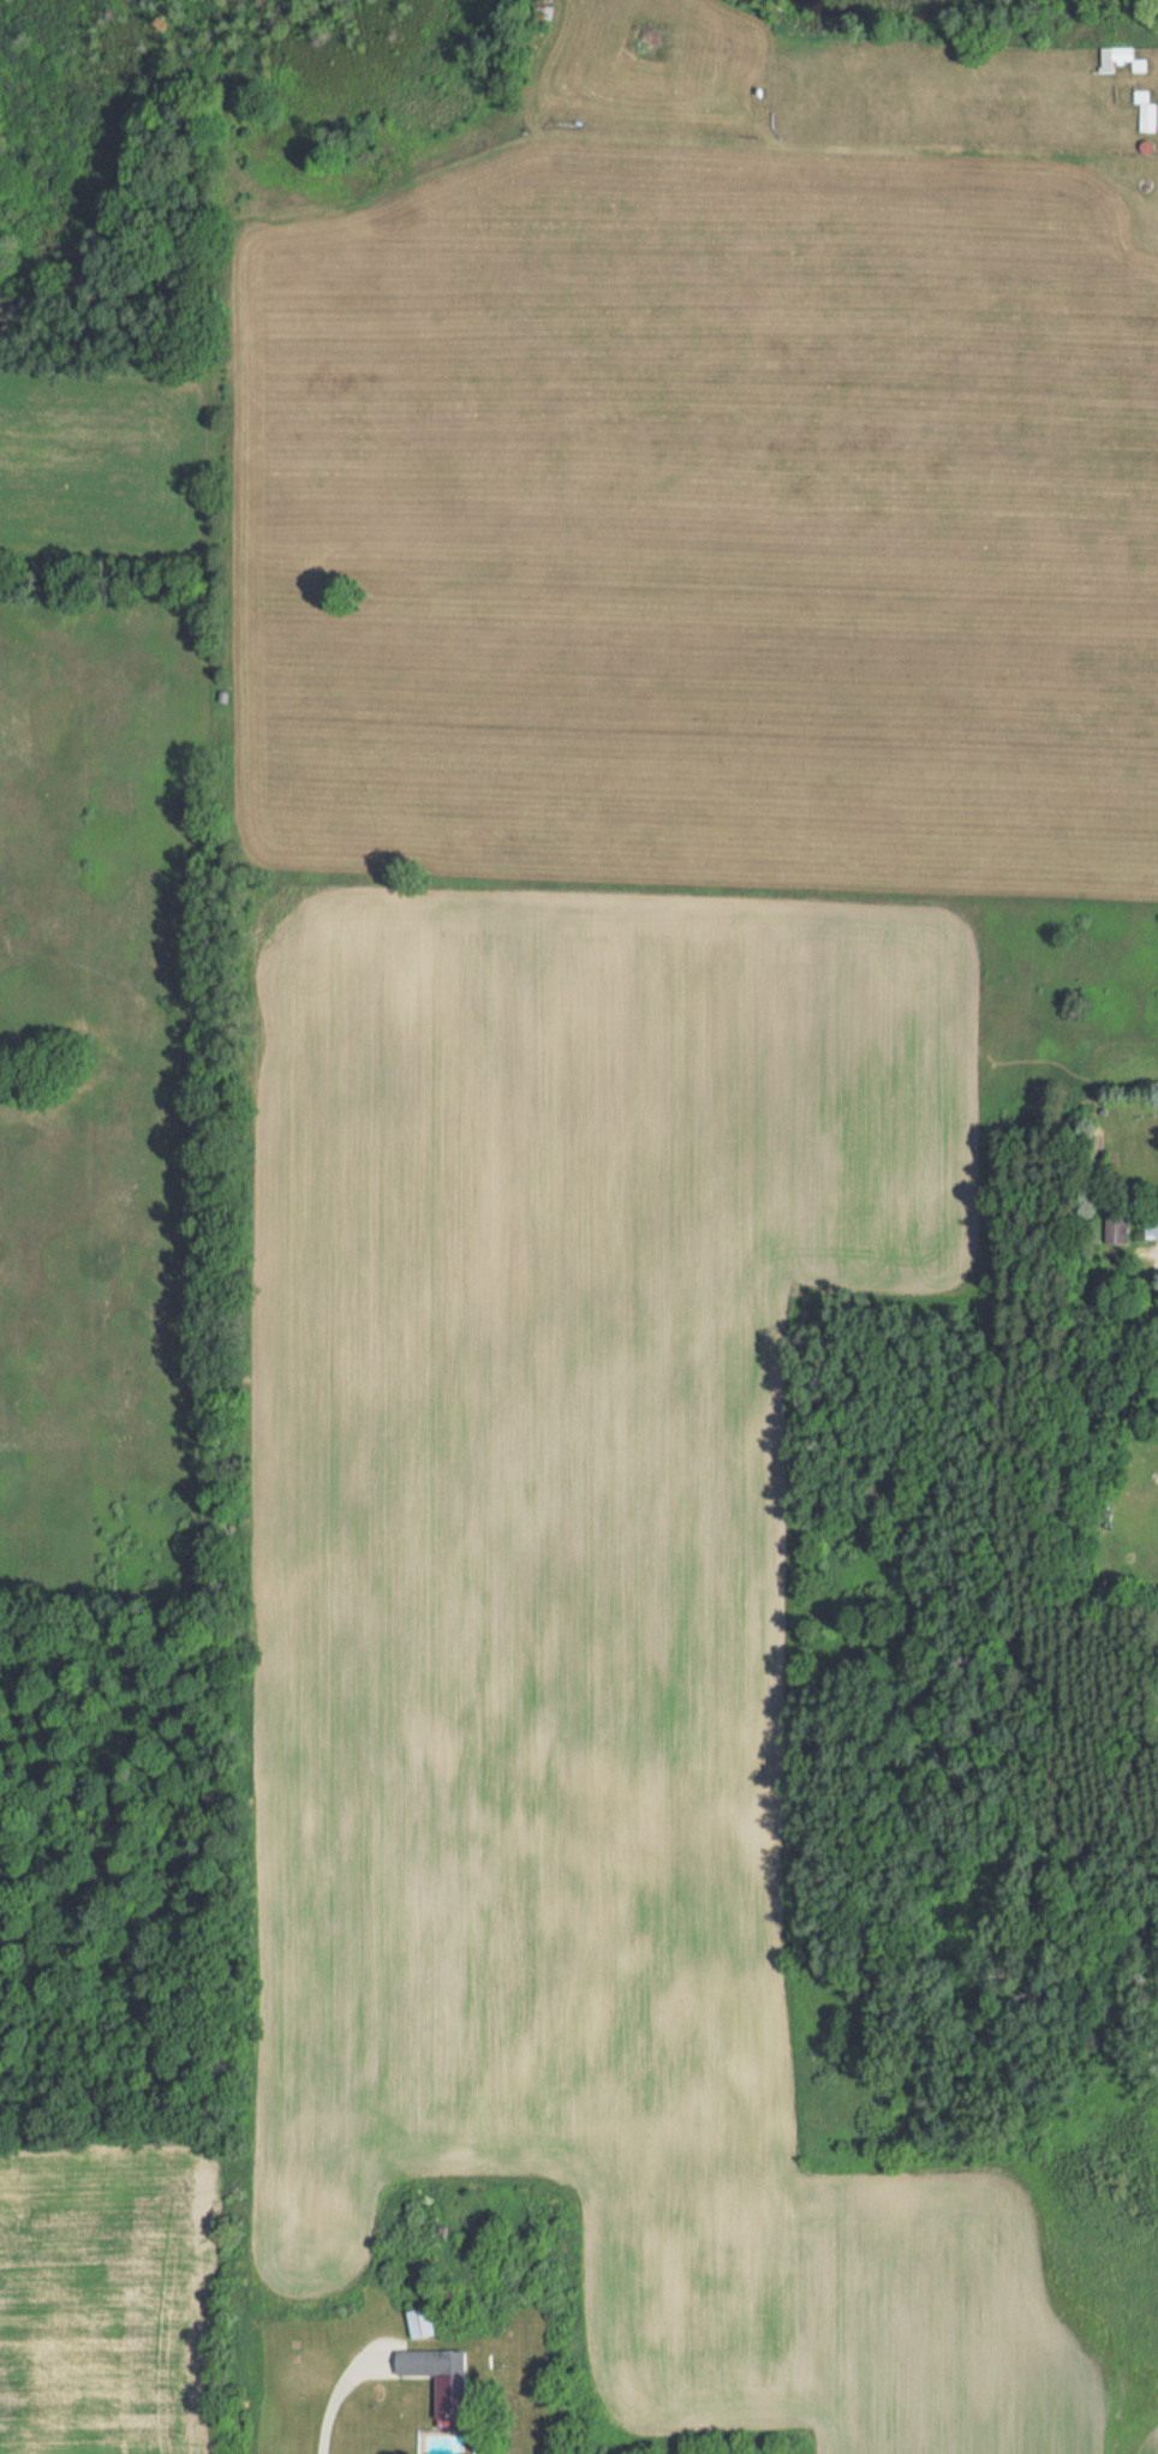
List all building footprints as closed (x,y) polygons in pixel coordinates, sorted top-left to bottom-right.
[(550,25),(553,0),(537,0),(534,23),(550,25)] [(1132,47),(1100,47),(1100,72),(1114,72),(1114,61),(1132,61),(1132,71),(1144,71),(1144,60),(1132,60),(1132,47)] [(1155,131),(1155,102),(1148,102),(1148,90),(1134,90),(1134,103),(1139,103),(1139,131),(1155,131)] [(1143,1215),(1143,1238),(1157,1238),(1157,1215),(1143,1215)] [(1106,1242),(1134,1240),(1131,1216),(1104,1218),(1106,1242)] [(410,2338),(434,2335),(429,2306),(405,2309),(410,2338)] [(463,2350),(394,2350),(394,2374),(434,2374),(434,2425),(463,2425),(463,2350)]
